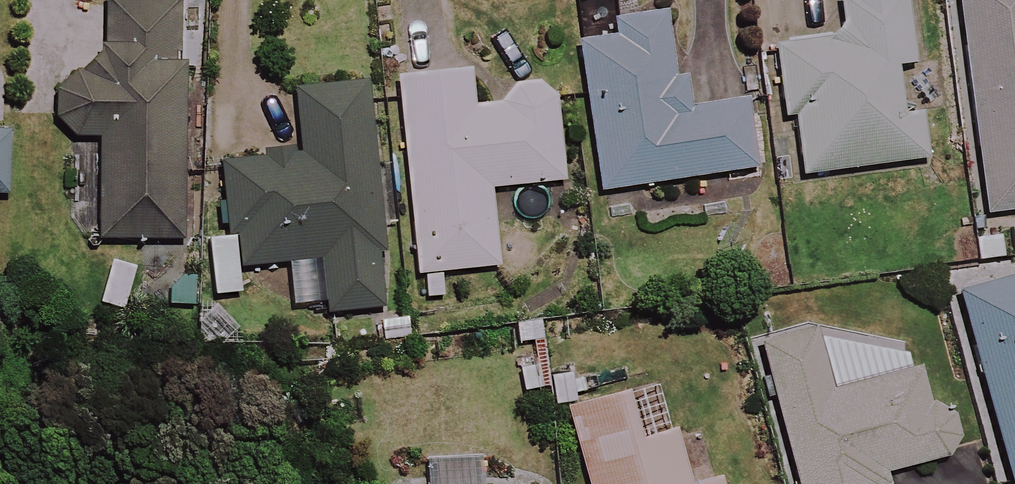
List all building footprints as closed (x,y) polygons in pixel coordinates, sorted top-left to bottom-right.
[(195,2),(141,0),(107,0),(104,77),(62,75),(60,134),(105,136),(101,237),(186,240),(193,67),(195,2)] [(913,0),(842,0),(847,38),(777,47),(786,117),(797,116),(804,174),(929,158),(922,110),(903,112),(897,65),(921,63),(913,0)] [(988,214),(1014,210),(1014,0),(961,0),(988,214)] [(686,110),(672,14),(619,22),(621,39),(581,45),(603,190),(760,168),(750,100),(686,110)] [(475,108),(472,70),(401,77),(418,274),(500,267),(493,187),(564,181),(556,85),(508,89),(509,105),(475,108)] [(386,242),(375,84),(300,89),(304,154),(225,159),(232,267),(326,260),(329,312),(384,308),(379,242),(386,242)] [(11,196),(13,134),(0,133),(0,196),(11,196)] [(962,296),(1014,483),(1014,281),(962,296)] [(819,328),(764,342),(801,483),(876,483),(873,474),(963,451),(952,409),(933,414),(919,364),(835,387),(819,328)] [(678,430),(638,441),(625,393),(569,408),(590,483),(693,483),(678,430)] [(484,464),(440,465),(441,483),(485,483),(484,464)]
